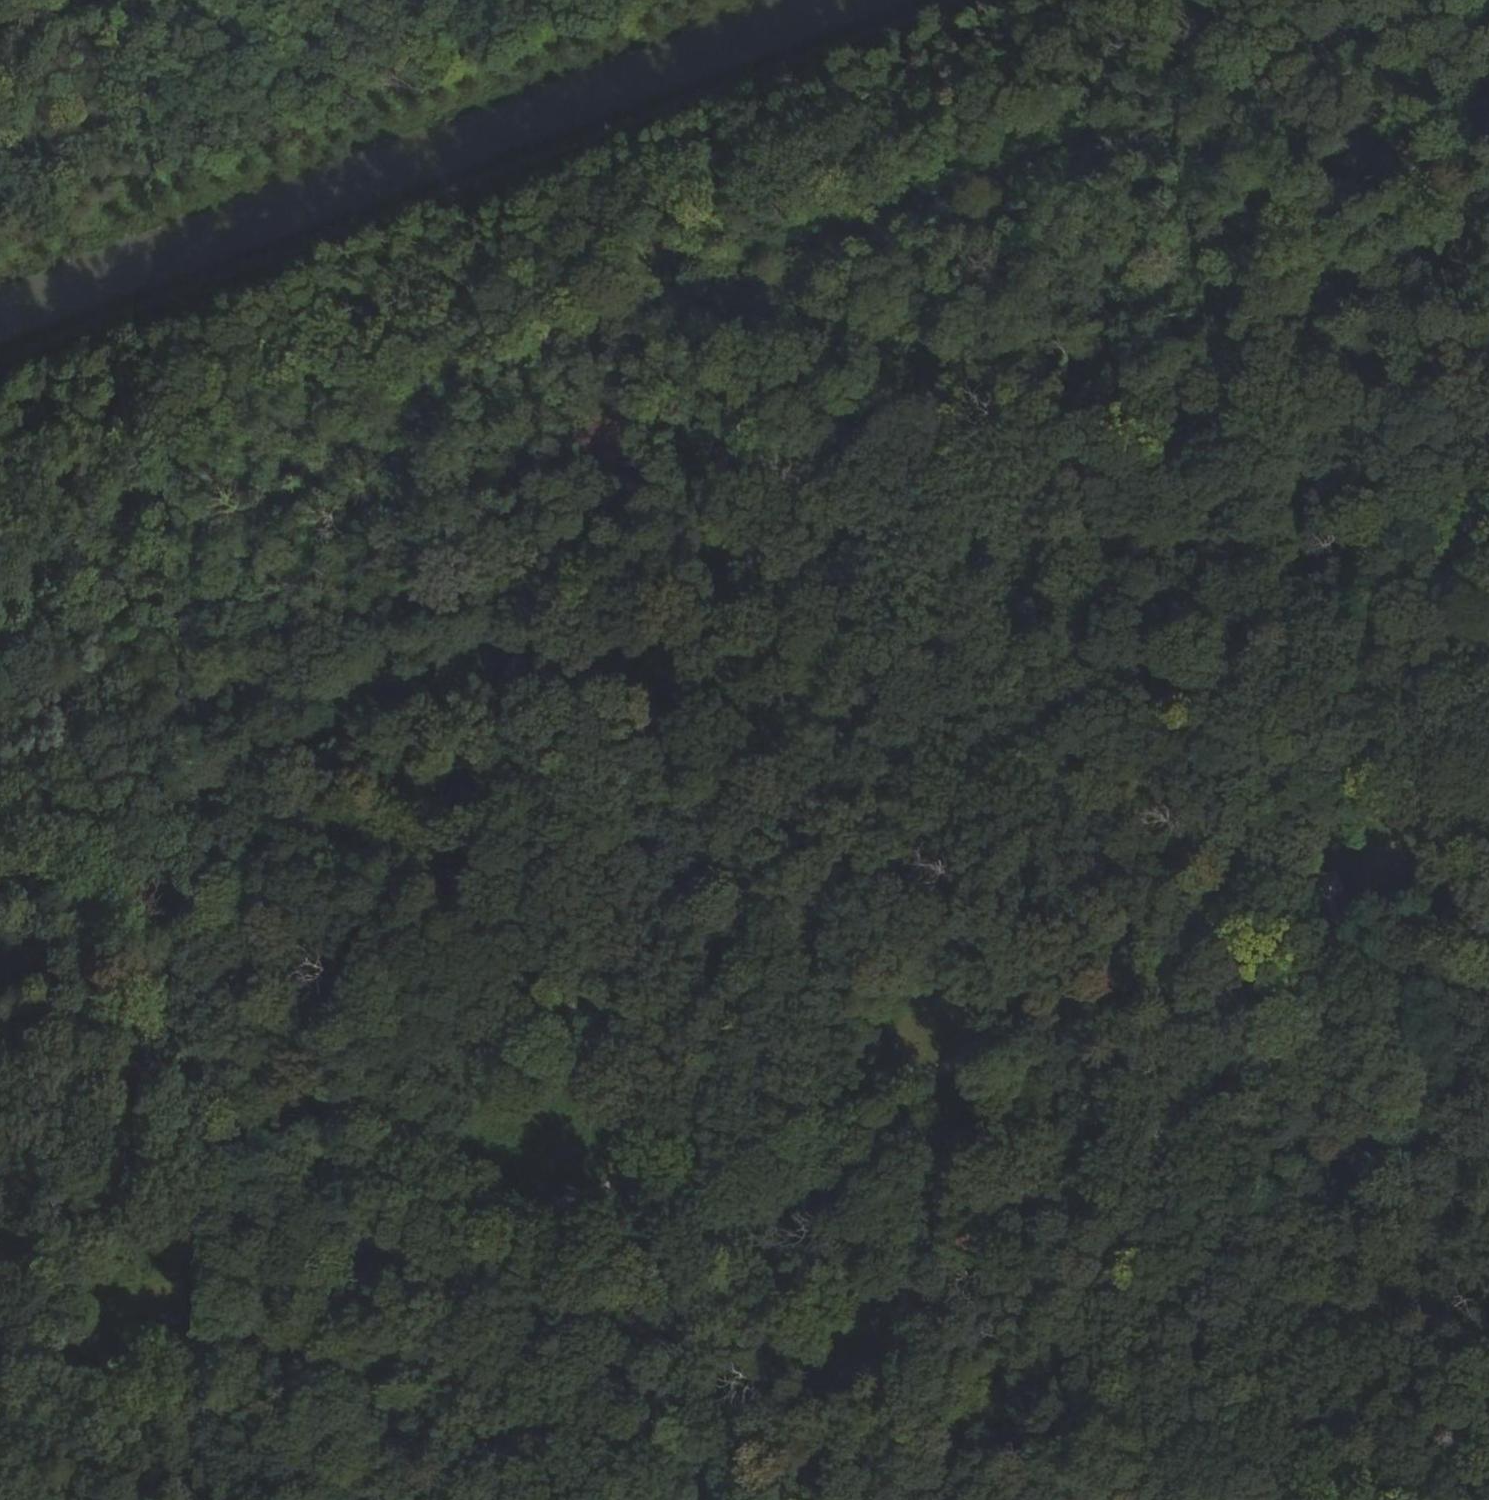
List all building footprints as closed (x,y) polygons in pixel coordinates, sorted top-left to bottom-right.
[(1149,972),(1151,978),(1172,971),(1170,965),(1149,972)] [(745,1117),(747,1122),(768,1115),(766,1109),(745,1117)] [(338,1261),(340,1266),(360,1259),(358,1253),(338,1261)]
